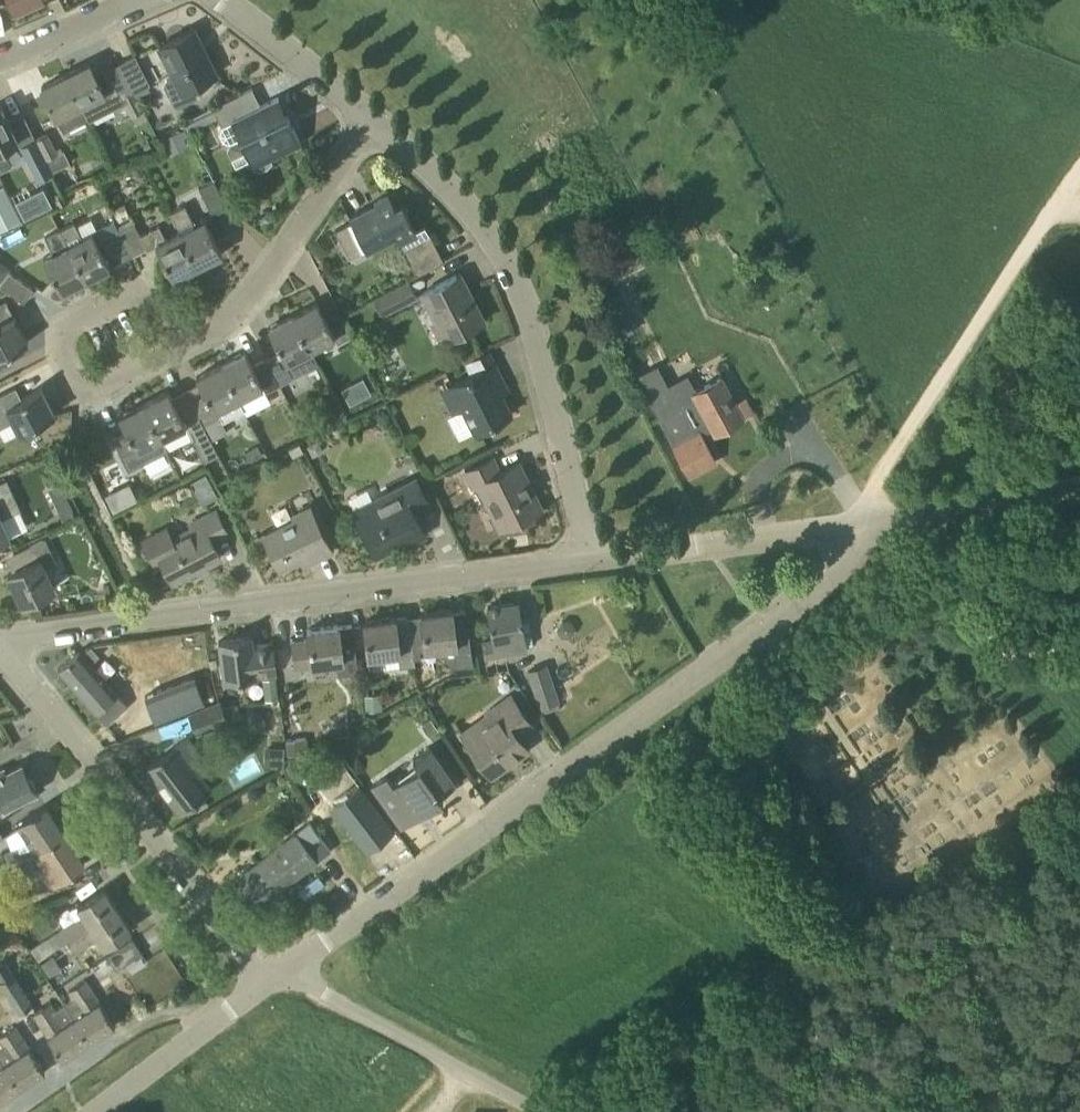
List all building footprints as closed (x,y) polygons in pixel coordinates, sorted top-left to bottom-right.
[(14,10),(37,0),(10,0),(14,10)] [(190,32),(195,30),(194,29),(159,46),(173,76),(166,79),(164,85),(173,105),(180,107),(198,97),(192,87),(217,74),(205,50),(200,52),(190,32)] [(111,87),(103,91),(90,63),(64,76),(86,119),(88,122),(124,104),(131,117),(144,110),(134,90),(117,99),(111,87)] [(63,131),(86,119),(64,76),(41,87),(63,131)] [(147,76),(131,84),(134,90),(136,92),(149,86),(151,85),(147,76)] [(262,169),(268,167),(272,161),(271,158),(301,143),(287,115),(285,116),(277,99),(279,98),(278,97),(261,105),(252,88),(211,108),(219,124),(217,132),(221,142),(230,145),(240,140),(255,170),(262,169)] [(12,126),(2,106),(0,107),(0,171),(12,165),(3,147),(18,140),(12,126)] [(180,130),(164,138),(171,154),(188,146),(180,130)] [(36,140),(52,171),(68,163),(62,148),(56,151),(48,134),(36,140)] [(52,171),(36,140),(22,147),(37,178),(52,171)] [(199,188),(213,215),(227,208),(214,181),(199,188)] [(0,188),(0,230),(19,220),(2,186),(0,188)] [(43,187),(15,201),(24,220),(52,206),(43,187)] [(416,275),(424,271),(444,260),(430,234),(425,224),(416,229),(403,204),(396,208),(388,193),(374,201),(377,208),(373,210),(371,206),(350,217),(352,221),(334,230),(349,257),(366,249),(367,251),(396,236),(416,275)] [(205,219),(195,224),(186,205),(171,213),(180,232),(198,266),(222,254),(205,219)] [(261,224),(266,226),(272,223),(274,217),(271,212),(266,210),(260,213),(258,218),(261,224)] [(198,266),(180,232),(166,239),(159,225),(140,235),(133,221),(119,228),(133,256),(147,248),(148,250),(156,245),(173,279),(174,278),(197,266),(198,266)] [(109,268),(133,256),(119,228),(96,240),(93,233),(82,238),(74,223),(60,230),(85,280),(86,279),(108,267),(109,268)] [(61,292),(85,280),(60,230),(45,237),(53,253),(43,257),(61,292)] [(0,281),(11,267),(0,259),(0,281)] [(34,290),(16,276),(10,272),(0,285),(24,303),(34,290)] [(485,320),(469,289),(465,291),(456,275),(422,293),(446,340),(485,320)] [(416,297),(408,281),(375,298),(383,314),(416,297)] [(292,315),(292,316),(310,349),(335,337),(338,343),(352,335),(335,301),(321,308),(317,302),(292,315)] [(8,352),(28,342),(27,341),(14,317),(15,317),(14,316),(0,323),(0,370),(13,363),(13,362),(7,365),(1,353),(7,350),(8,352)] [(286,362),(310,349),(292,316),(270,327),(269,327),(268,327),(280,351),(267,358),(280,385),(294,377),(286,362)] [(280,385),(267,358),(252,365),(245,352),(244,352),(244,353),(222,364),(221,364),(238,399),(263,386),(266,392),(280,385)] [(238,399),(221,364),(196,377),(203,390),(189,398),(202,424),(219,415),(222,421),(244,409),(238,399)] [(511,414),(501,394),(487,366),(451,384),(475,432),(511,414)] [(743,418),(733,399),(721,377),(692,393),(695,399),(660,418),(673,443),(690,475),(715,461),(698,430),(710,424),(715,433),(743,418)] [(16,388),(16,387),(0,395),(0,427),(13,420),(20,433),(40,423),(40,421),(55,413),(54,412),(54,413),(42,389),(41,387),(21,398),(22,400),(16,403),(11,391),(16,388)] [(175,405),(171,397),(168,391),(143,404),(167,451),(192,438),(204,462),(218,454),(202,424),(189,398),(175,405)] [(129,470),(167,451),(143,404),(143,405),(121,416),(120,416),(119,416),(126,430),(112,437),(129,470)] [(517,465),(519,464),(518,463),(499,472),(492,458),(466,471),(474,486),(480,483),(502,528),(541,508),(533,491),(530,492),(517,465)] [(206,474),(190,483),(202,503),(217,495),(206,474)] [(400,536),(421,526),(413,510),(428,502),(416,478),(353,510),(376,554),(402,540),(400,536)] [(19,510),(21,509),(7,479),(0,482),(0,540),(9,536),(1,518),(19,510)] [(75,515),(69,502),(57,508),(63,521),(75,515)] [(310,551),(314,560),(332,551),(310,507),(292,516),(294,520),(264,535),(280,567),(310,551)] [(228,533),(218,513),(216,510),(190,524),(192,527),(155,546),(173,581),(220,557),(212,541),(228,533)] [(22,603),(42,594),(54,588),(44,567),(56,561),(45,538),(13,553),(20,568),(8,574),(22,603)] [(528,651),(527,646),(534,644),(530,619),(521,621),(518,601),(488,606),(493,639),(482,641),(485,659),(528,651)] [(472,657),(469,631),(466,609),(452,611),(452,610),(421,614),(426,650),(451,647),(452,659),(472,657)] [(415,664),(411,639),(408,617),(395,619),(395,617),(364,622),(369,658),(398,654),(400,666),(415,664)] [(358,672),(355,647),(352,625),(338,626),(338,625),(307,629),(308,639),(291,641),(294,667),(337,662),(338,675),(358,672)] [(224,681),(255,677),(277,674),(273,642),(253,644),(252,637),(219,641),(224,681)] [(58,668),(105,724),(126,706),(90,664),(100,655),(91,645),(81,654),(78,651),(58,668)] [(547,666),(527,673),(540,708),(559,701),(547,666)] [(277,698),(275,677),(262,678),(264,699),(277,698)] [(168,717),(206,703),(200,689),(162,702),(168,717)] [(380,693),(364,694),(366,711),(382,709),(380,693)] [(468,742),(479,756),(491,774),(527,748),(517,734),(532,724),(511,695),(488,712),(495,723),(468,742)] [(226,723),(220,709),(218,704),(191,714),(198,733),(226,723)] [(422,725),(429,736),(438,730),(431,719),(422,725)] [(209,765),(201,754),(187,736),(177,744),(176,744),(146,768),(180,810),(210,787),(199,773),(209,765)] [(288,754),(307,751),(305,737),(286,740),(288,754)] [(426,811),(443,798),(440,793),(455,782),(442,764),(430,746),(413,758),(418,765),(392,784),(386,775),(372,786),(402,828),(417,817),(414,814),(423,808),(426,811)] [(264,747),(264,764),(284,764),(284,747),(264,747)] [(17,802),(36,791),(34,787),(36,784),(33,779),(29,778),(22,764),(6,773),(4,769),(0,771),(0,811),(17,802)] [(359,783),(332,803),(351,828),(377,807),(359,783)] [(34,847),(65,834),(45,805),(18,822),(34,847)] [(330,850),(316,832),(310,824),(236,881),(255,907),(330,850)] [(65,834),(34,847),(7,858),(8,862),(13,861),(25,877),(44,866),(55,884),(84,864),(65,834)] [(70,940),(118,908),(104,887),(77,905),(84,914),(30,950),(38,962),(71,940),(70,940)] [(105,947),(113,941),(131,929),(118,908),(70,940),(71,940),(78,951),(99,937),(105,947)] [(7,942),(10,945),(15,946),(19,943),(19,938),(16,934),(11,934),(7,937),(7,942)] [(116,970),(124,965),(142,953),(133,938),(106,955),(116,970)] [(41,963),(49,976),(62,968),(53,955),(41,963)] [(11,978),(2,984),(18,1008),(27,1002),(11,978)] [(115,1025),(103,1006),(86,980),(68,992),(73,1000),(65,1005),(90,1042),(115,1025)] [(34,1014),(51,1040),(64,1059),(90,1042),(65,1005),(57,1010),(52,1003),(34,1014)] [(19,1088),(45,1071),(16,1026),(12,1028),(0,1036),(0,1059),(19,1088)] [(19,1088),(0,1059),(0,1101),(19,1088)]
